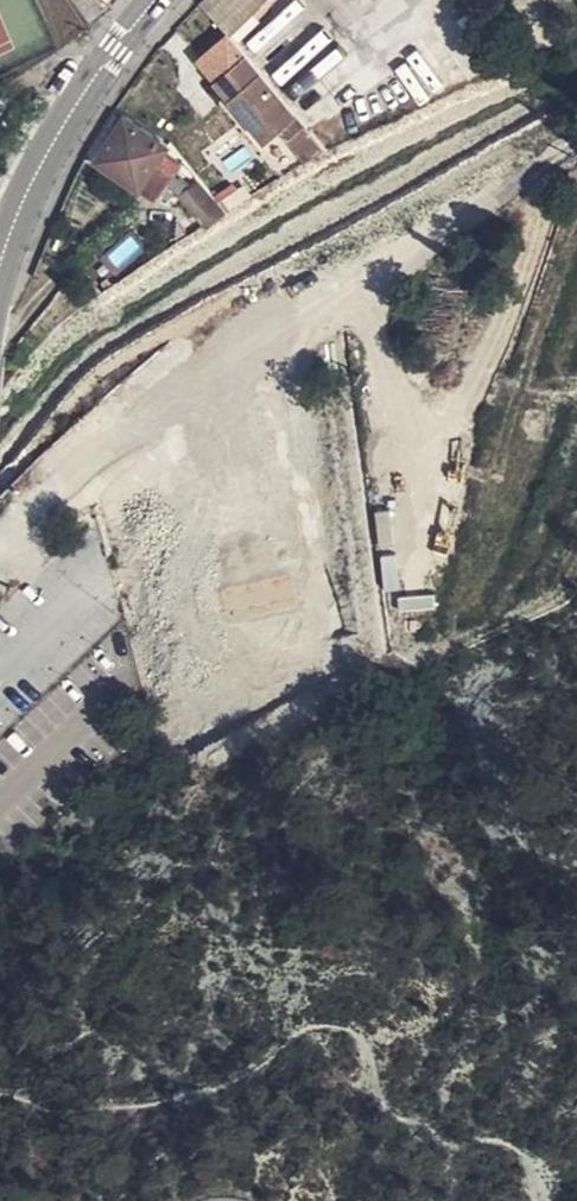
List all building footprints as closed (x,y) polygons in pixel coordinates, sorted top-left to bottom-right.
[(202,7),(229,35),(230,36),(232,35),(251,16),(268,0),(209,0),(202,7)] [(251,16),(232,35),(239,44),(259,25),(251,16)] [(230,36),(229,35),(198,62),(225,95),(267,142),(280,131),(296,116),(230,36)] [(125,119),(113,110),(96,136),(85,155),(96,162),(125,119)] [(306,163),(326,150),(296,116),(280,131),(306,163)] [(168,147),(125,119),(96,162),(158,203),(162,195),(179,170),(184,162),(170,144),(168,147)] [(179,170),(162,195),(174,203),(191,178),(179,170)] [(218,201),(202,182),(184,198),(197,215),(218,201)] [(237,189),(246,201),(254,196),(246,183),(237,189)] [(218,201),(228,212),(246,201),(237,189),(218,201)] [(205,226),(228,212),(218,201),(197,215),(205,226)]
